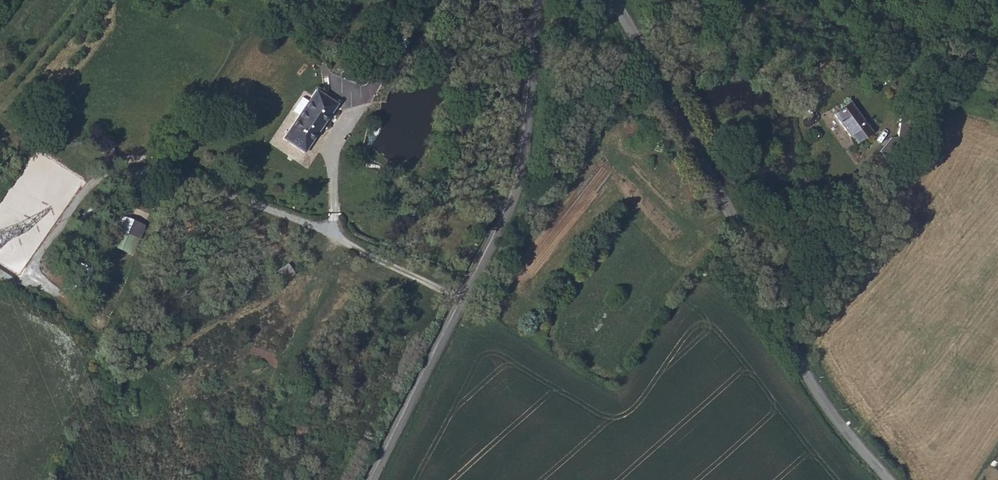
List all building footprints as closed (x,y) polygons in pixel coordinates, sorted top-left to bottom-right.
[(319,84),(287,133),(309,147),(341,99),(319,84)] [(822,124),(850,145),(861,131),(834,109),(822,124)] [(875,145),(888,154),(904,133),(909,113),(897,110),(891,127),(885,131),(875,145)] [(590,117),(583,127),(590,133),(598,123),(590,117)] [(145,225),(123,215),(110,246),(132,255),(145,225)] [(288,263),(274,272),(282,283),(296,273),(288,263)]
